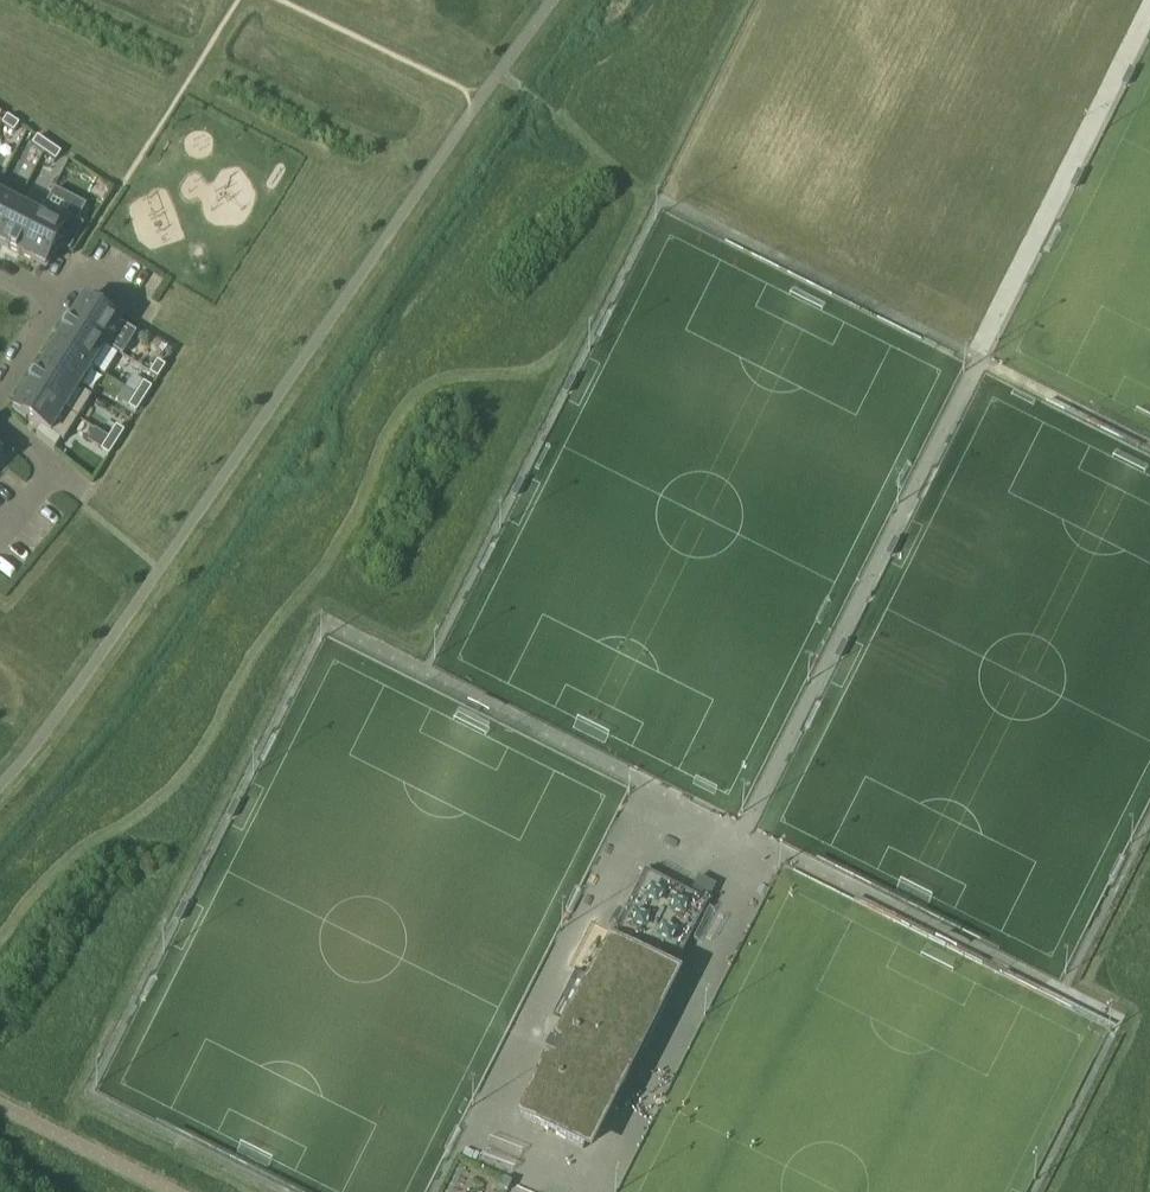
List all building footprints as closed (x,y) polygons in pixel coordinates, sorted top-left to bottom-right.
[(8,117),(3,125),(14,133),(20,125),(8,117)] [(50,146),(38,138),(33,145),(45,153),(50,146)] [(56,161),(61,153),(50,146),(45,153),(56,161)] [(17,204),(0,195),(0,240),(18,204),(17,204)] [(43,210),(20,198),(17,204),(18,204),(0,240),(0,245),(21,256),(44,211),(43,210)] [(46,269),(58,245),(71,219),(45,205),(43,210),(44,211),(21,256),(46,269)] [(84,226),(71,219),(58,245),(71,252),(84,226)] [(126,327),(84,301),(70,323),(107,346),(106,347),(111,350),(126,327)] [(56,344),(94,368),(106,347),(107,346),(70,323),(56,344)] [(43,366),(80,389),(94,368),(56,344),(43,366)] [(158,378),(166,367),(158,362),(151,374),(158,378)] [(67,410),(80,389),(43,366),(29,388),(66,411),(67,410)] [(137,395),(145,400),(152,388),(144,384),(137,395)] [(29,388),(15,411),(33,422),(53,435),(57,437),(72,413),(67,410),(66,411),(29,388)] [(145,400),(137,395),(129,407),(137,412),(145,400)] [(117,427),(110,439),(117,444),(125,432),(117,427)] [(117,444),(110,439),(102,451),(110,456),(117,444)] [(584,1149),(615,1087),(621,1075),(708,902),(691,893),(645,870),(521,1117),(549,1131),(552,1124),(560,1128),(557,1135),(584,1149)] [(699,877),(691,893),(708,902),(717,886),(699,877)] [(501,1182),(499,1187),(504,1189),(508,1191),(512,1182),(503,1178),(501,1182)]
